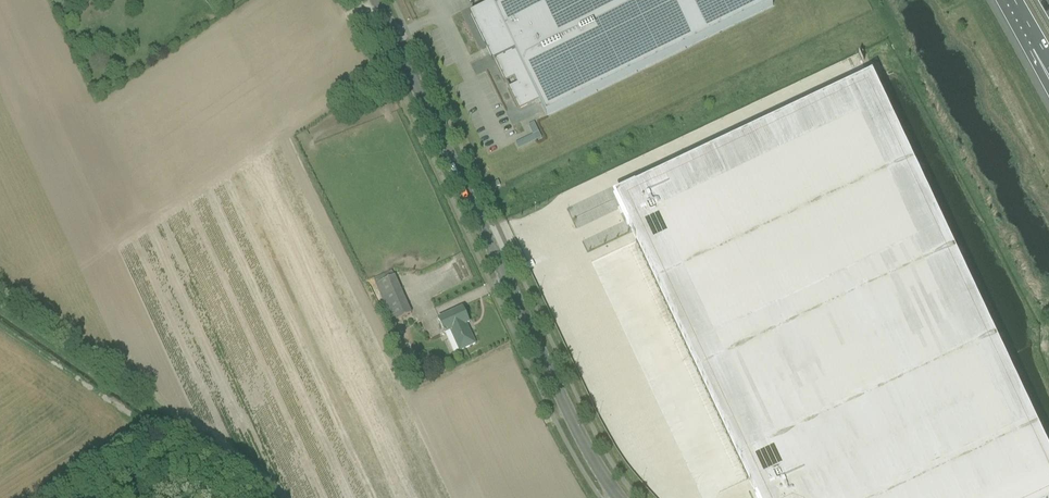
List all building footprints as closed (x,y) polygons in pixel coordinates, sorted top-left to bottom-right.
[(506,4),(495,9),(493,5),(471,16),(487,48),(489,47),(491,50),(492,53),(506,83),(507,82),(515,78),(517,84),(510,88),(509,87),(508,88),(519,111),(539,101),(547,116),(774,7),(770,0),(504,0),(506,4)] [(873,77),(616,198),(621,208),(618,210),(619,210),(621,214),(620,214),(623,213),(628,223),(626,223),(627,226),(629,226),(757,497),(756,497),(1048,497),(1048,452),(873,77)] [(535,122),(529,125),(533,135),(515,143),(518,149),(542,138),(535,122)] [(393,323),(412,314),(393,272),(374,280),(393,323)] [(461,351),(475,344),(466,325),(469,323),(463,309),(439,320),(445,334),(452,331),(461,351)]
